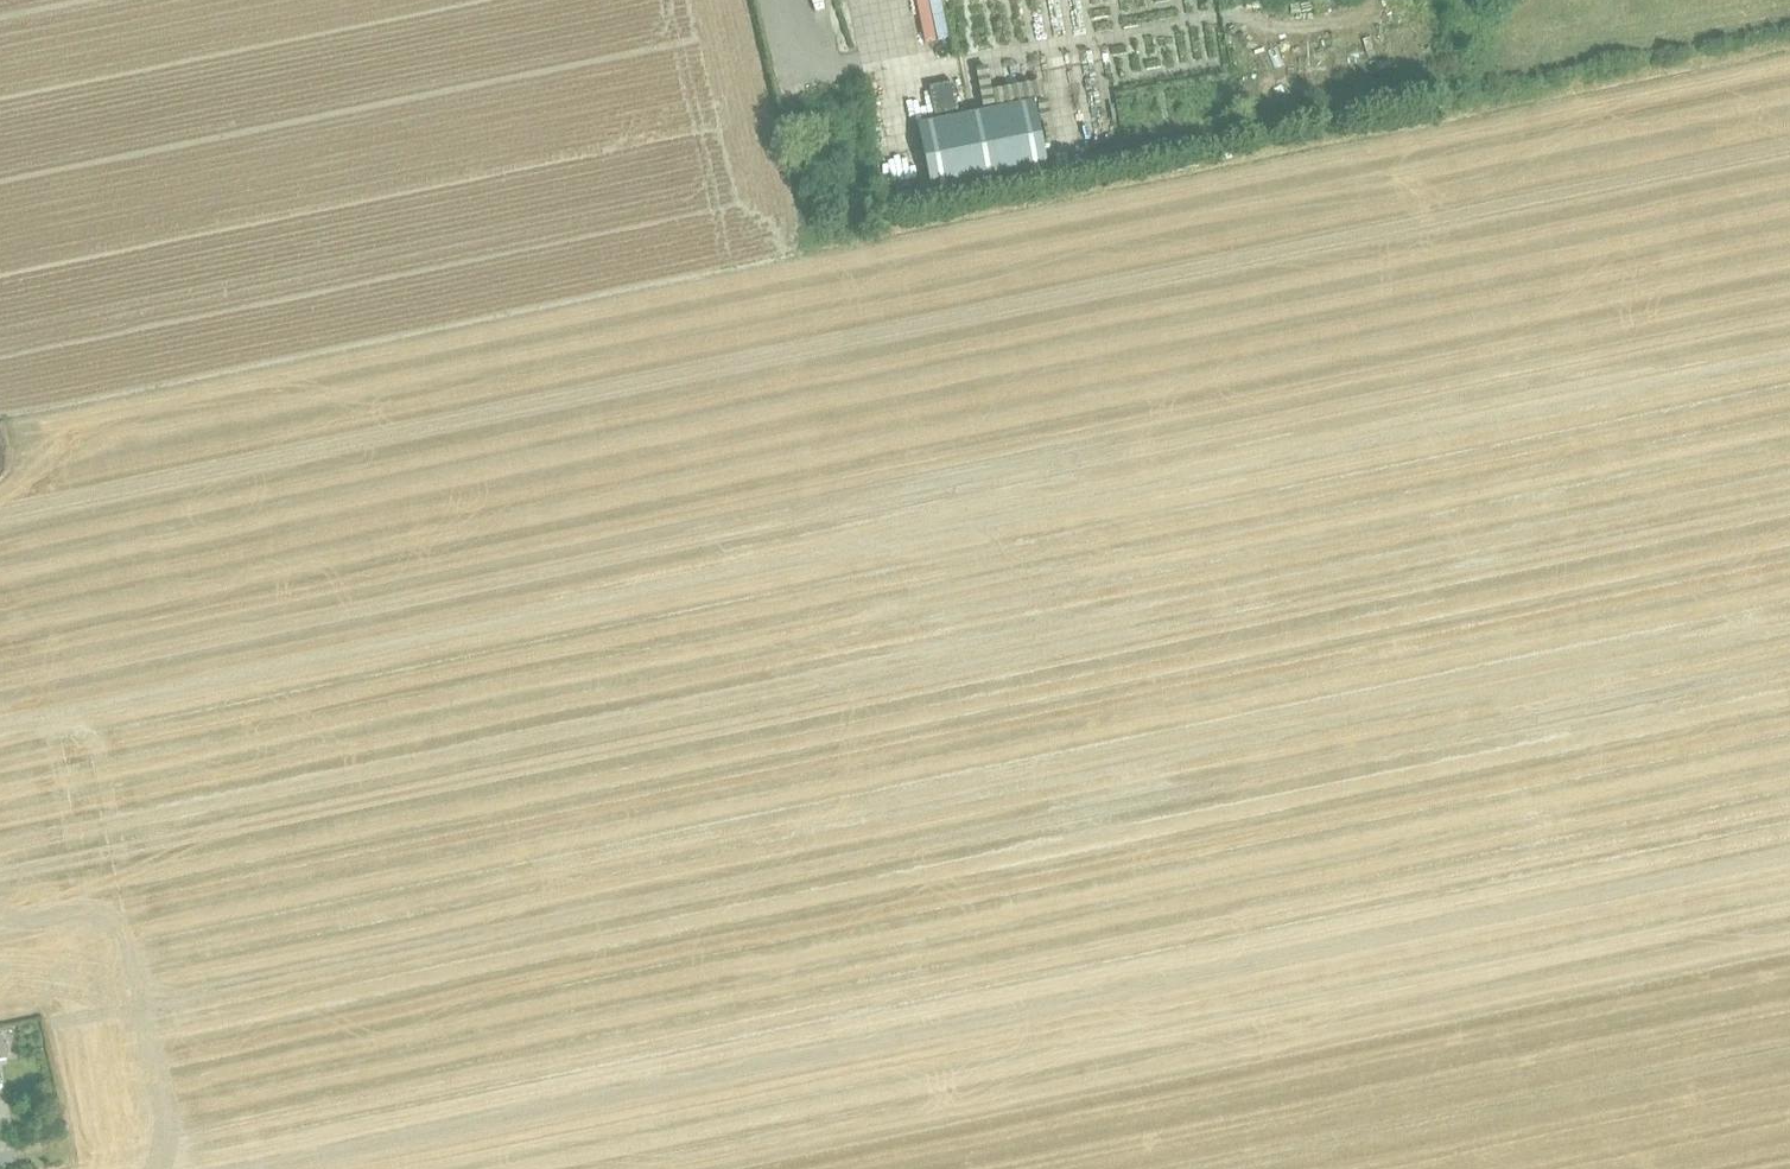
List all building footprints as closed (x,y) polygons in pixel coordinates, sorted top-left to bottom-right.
[(931,196),(999,182),(1048,173),(1034,103),(917,126),(931,196)]
